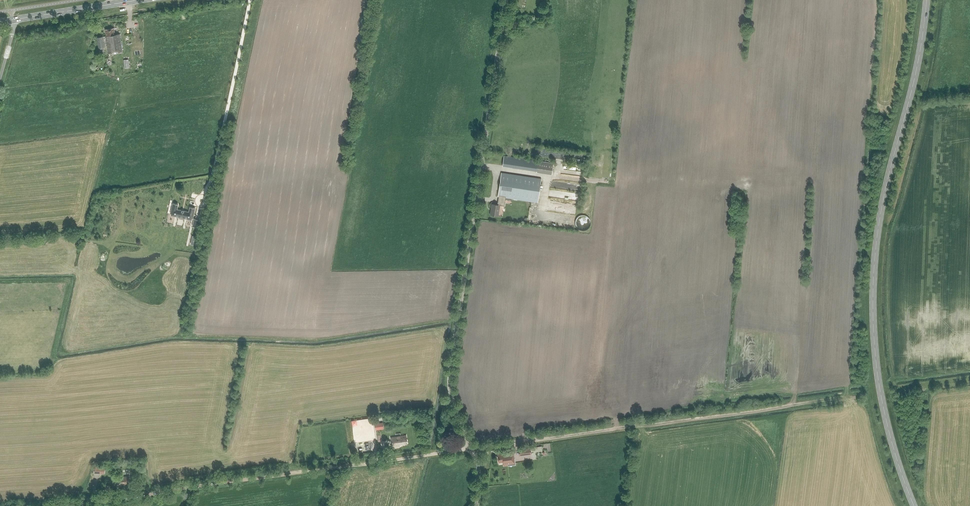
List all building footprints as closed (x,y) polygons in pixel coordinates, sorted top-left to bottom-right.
[(104,46),(106,46),(107,53),(122,51),(119,34),(115,35),(114,28),(105,30),(106,36),(97,38),(98,48),(99,48),(99,52),(104,51),(104,46)] [(502,166),(536,171),(552,173),(554,163),(537,161),(504,156),(502,166)] [(497,205),(491,204),(490,215),(498,216),(500,205),(504,206),(505,201),(511,202),(512,199),(537,203),(541,179),(501,173),(498,197),(497,205)] [(178,204),(173,203),(170,214),(171,214),(171,215),(178,217),(179,218),(180,218),(181,219),(182,219),(183,219),(184,218),(192,220),(192,218),(193,218),(195,208),(190,207),(188,212),(177,209),(178,204)] [(575,224),(575,225),(576,226),(576,227),(577,228),(578,229),(579,230),(580,230),(581,230),(582,230),(583,231),(584,230),(585,230),(586,230),(587,229),(588,228),(589,227),(590,226),(590,225),(590,224),(590,223),(590,222),(590,221),(590,220),(589,219),(589,218),(588,217),(587,216),(586,216),(585,216),(585,215),(584,215),(583,215),(582,215),(581,215),(580,215),(579,216),(578,216),(578,217),(577,217),(577,218),(576,219),(576,220),(575,220),(575,221),(575,222),(575,223),(575,224)] [(400,445),(407,444),(406,436),(391,437),(391,443),(393,443),(393,444),(392,444),(392,448),(400,447),(400,445)] [(507,466),(508,466),(508,463),(514,463),(513,452),(497,454),(498,463),(503,462),(503,466),(507,465),(507,466)] [(124,484),(130,483),(129,476),(122,477),(122,472),(120,472),(120,477),(115,478),(116,486),(122,486),(121,484),(124,484)]
